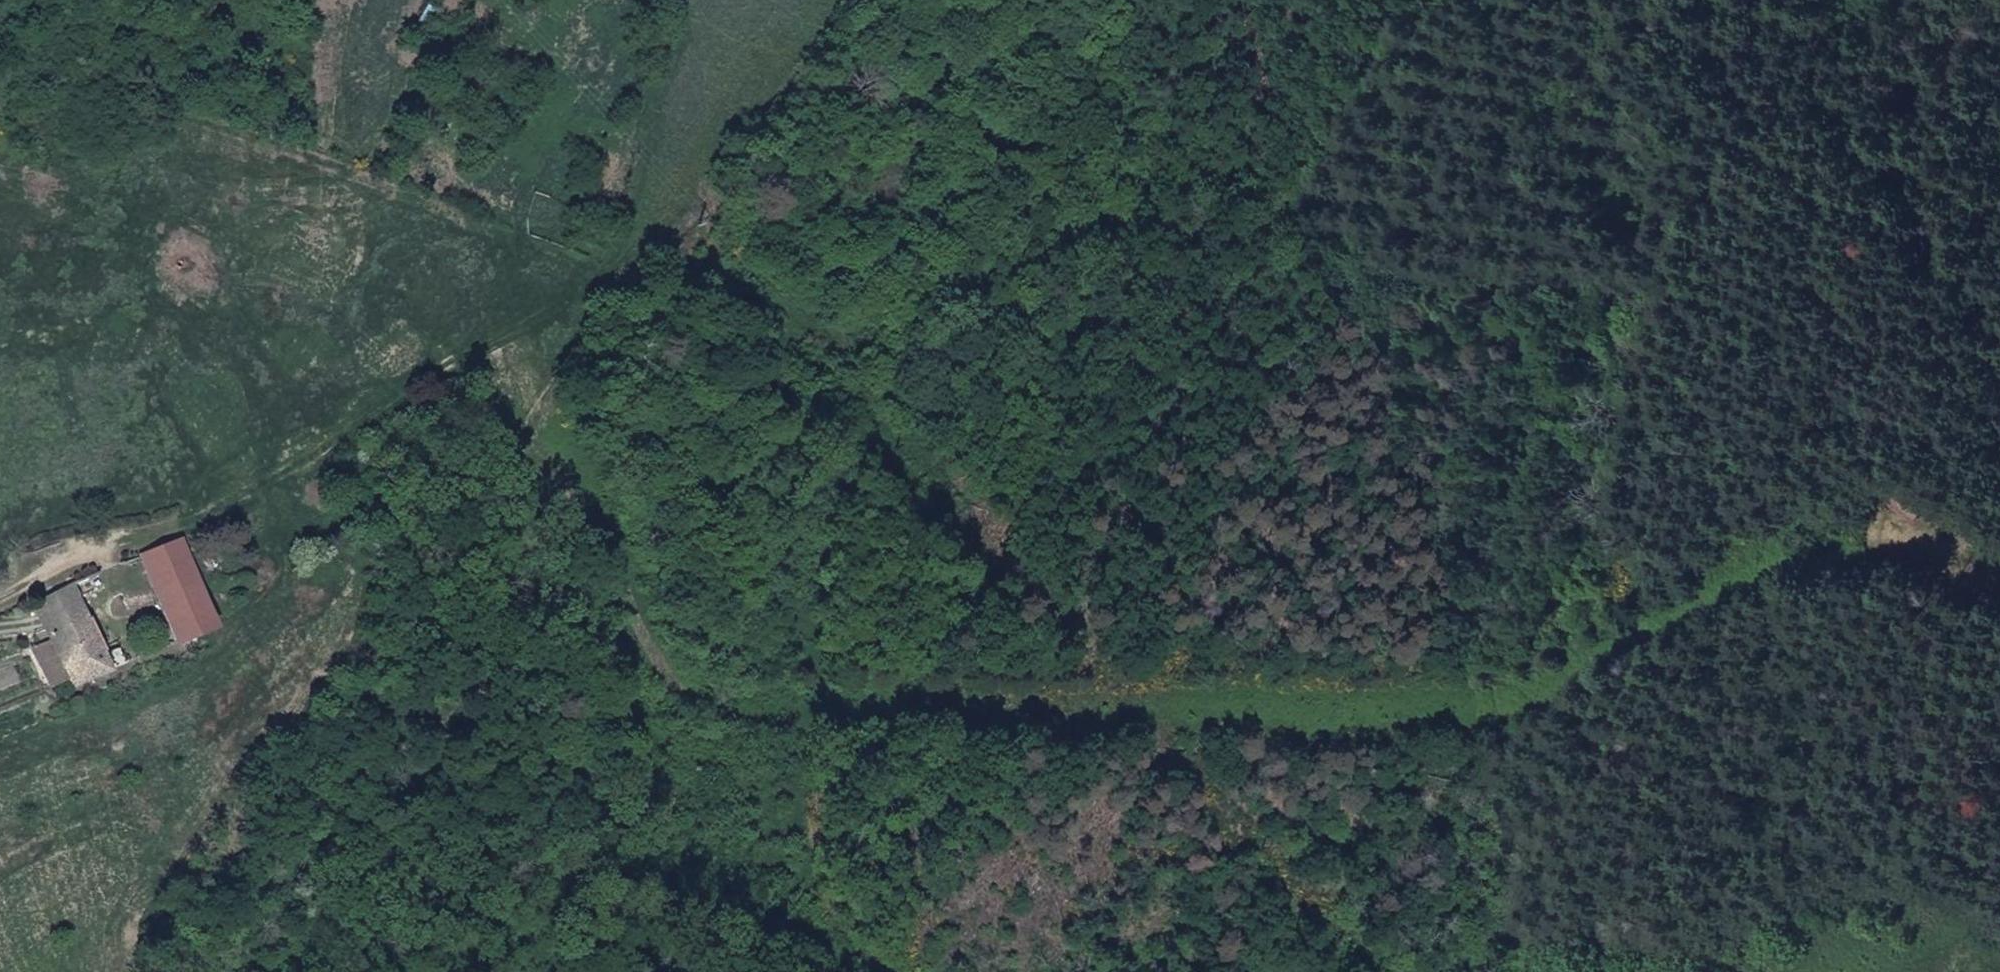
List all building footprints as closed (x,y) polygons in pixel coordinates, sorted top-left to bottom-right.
[(211,625),(176,539),(137,556),(172,641),(211,625)] [(95,573),(36,597),(38,605),(29,608),(44,640),(30,647),(42,674),(60,667),(68,685),(121,663),(116,648),(99,654),(78,597),(100,585),(95,573)]
